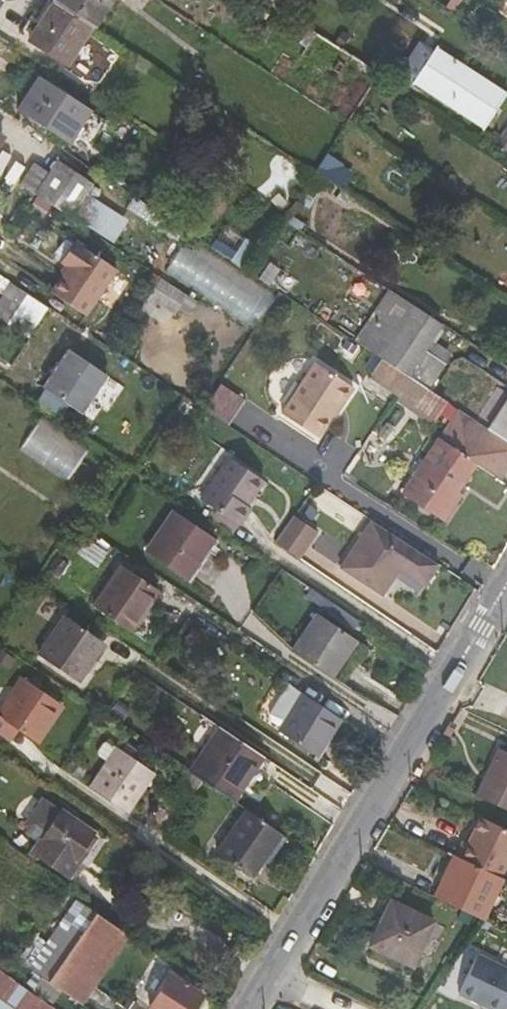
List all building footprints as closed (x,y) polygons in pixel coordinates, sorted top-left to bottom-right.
[(48,0),(46,0),(33,21),(38,24),(52,3),(48,0)] [(90,27),(107,0),(54,0),(52,3),(90,27)] [(90,27),(52,3),(38,24),(33,21),(28,18),(17,35),(64,66),(90,27)] [(401,71),(412,79),(432,48),(421,41),(401,71)] [(435,49),(414,82),(485,129),(506,96),(435,49)] [(85,108),(39,78),(30,93),(76,123),(85,108)] [(64,140),(69,132),(76,123),(30,93),(18,110),(64,140)] [(497,146),(506,153),(506,130),(497,146)] [(69,132),(64,140),(83,152),(88,144),(69,132)] [(327,156),(319,170),(345,185),(353,170),(327,156)] [(33,162),(19,184),(69,217),(71,214),(85,193),(94,199),(99,192),(90,186),(92,182),(57,159),(48,173),(33,162)] [(85,193),(71,214),(111,240),(125,219),(94,199),(85,193)] [(254,325),(277,291),(190,235),(168,269),(254,325)] [(69,269),(51,296),(84,317),(115,271),(78,246),(65,266),(69,269)] [(142,309),(170,323),(186,290),(159,276),(142,309)] [(424,350),(426,346),(440,324),(391,293),(374,318),(390,328),(424,350)] [(48,309),(26,294),(17,309),(38,324),(48,309)] [(374,318),(359,343),(373,353),(390,328),(374,318)] [(407,375),(424,350),(390,328),(373,353),(382,359),(407,375)] [(424,350),(445,364),(448,360),(426,346),(424,350)] [(407,375),(428,389),(445,364),(424,350),(407,375)] [(68,351),(44,386),(45,387),(35,403),(58,419),(69,403),(81,412),(106,376),(68,351)] [(407,375),(382,359),(369,380),(394,396),(407,375)] [(316,367),(282,417),(317,441),(351,390),(316,367)] [(415,410),(428,389),(407,375),(394,396),(415,410)] [(177,395),(167,388),(160,398),(171,405),(177,395)] [(506,403),(490,429),(506,440),(506,404),(506,403)] [(402,492),(440,518),(452,501),(448,498),(472,461),(498,478),(506,465),(506,440),(490,429),(457,408),(402,492)] [(69,479),(90,446),(42,415),(21,448),(69,479)] [(229,458),(201,500),(238,524),(239,526),(250,509),(246,507),(263,481),(229,458)] [(238,524),(201,500),(194,511),(231,535),(238,524)] [(215,540),(173,512),(145,554),(186,582),(215,540)] [(293,516),(274,544),(298,559),(316,531),(293,516)] [(435,568),(368,523),(337,570),(378,598),(396,571),(421,588),(435,568)] [(121,567),(93,608),(129,632),(157,590),(121,567)] [(319,615),(294,652),(333,678),(357,642),(319,615)] [(65,620),(40,657),(77,683),(103,646),(65,620)] [(1,733),(9,721),(39,742),(64,706),(26,680),(2,716),(0,714),(0,732),(1,733)] [(312,757),(338,719),(300,694),(285,684),(270,707),(285,717),(275,731),(312,757)] [(259,755),(219,727),(189,772),(202,781),(230,799),(259,755)] [(120,746),(92,788),(128,812),(156,770),(120,746)] [(506,809),(506,751),(497,747),(475,794),(506,809)] [(259,755),(230,799),(235,802),(245,785),(251,789),(270,761),(259,755)] [(32,833),(30,837),(43,846),(37,857),(76,883),(86,869),(83,867),(102,839),(48,802),(31,827),(32,833)] [(280,833),(244,809),(214,854),(250,878),(280,833)] [(457,857),(499,877),(501,878),(506,865),(506,830),(480,817),(469,844),(464,841),(457,857)] [(432,896),(480,918),(499,877),(457,857),(451,854),(432,896)] [(413,969),(433,923),(391,905),(371,948),(413,969)] [(95,913),(47,981),(79,1003),(92,984),(127,935),(95,913)] [(152,1008),(192,1008),(201,996),(174,978),(177,974),(168,968),(165,972),(169,975),(148,1006),(152,1008)] [(0,973),(0,1008),(52,1008),(0,973)]
